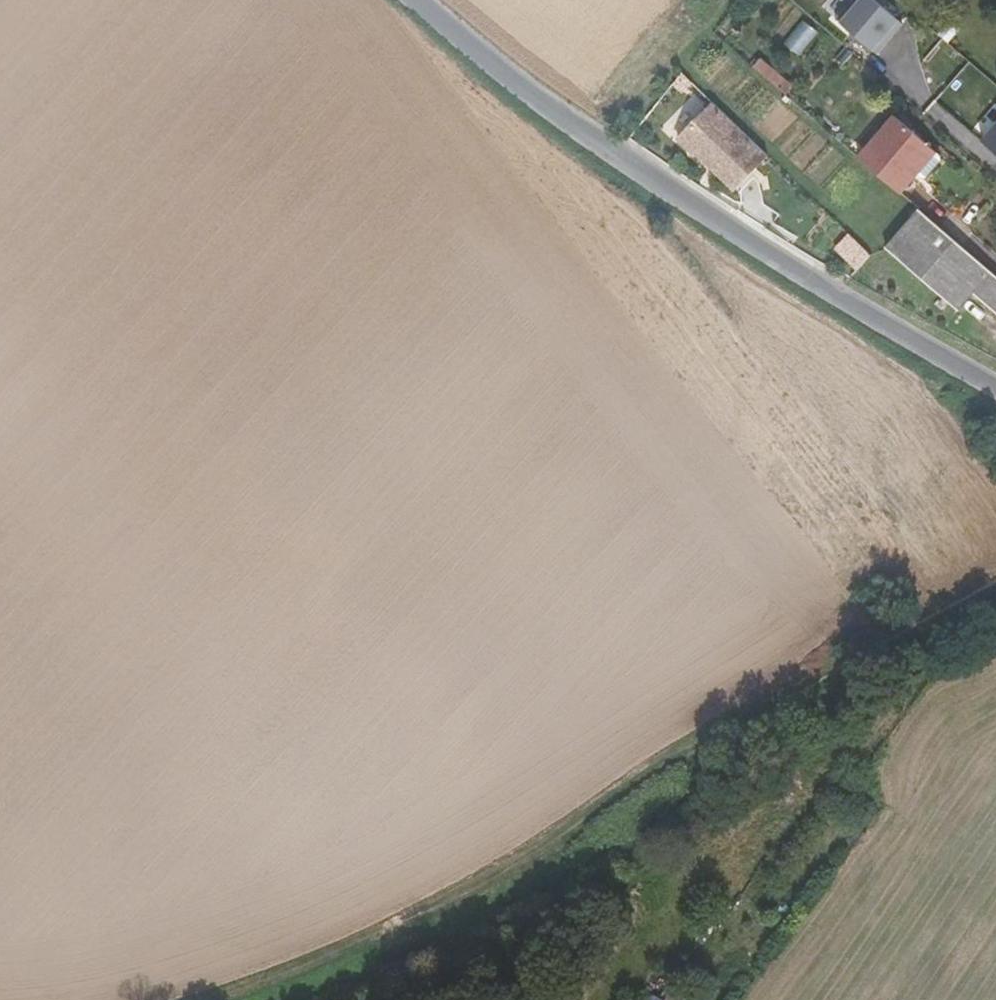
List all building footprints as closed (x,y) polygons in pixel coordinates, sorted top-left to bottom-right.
[(880,55),(906,25),(877,0),(854,0),(838,19),(880,55)] [(757,68),(787,94),(792,87),(763,61),(757,68)] [(770,156),(717,105),(682,141),(697,156),(702,151),(716,166),(720,162),(743,184),(770,156)] [(894,115),(883,128),(918,158),(929,146),(894,115)] [(984,139),(995,149),(995,125),(984,139)] [(883,128),(859,156),(902,193),(919,173),(911,167),(918,158),(883,128)] [(936,153),(929,146),(918,158),(926,165),(933,171),(941,162),(940,156),(936,153)] [(911,167),(919,173),(922,169),(926,173),(932,173),(933,171),(926,165),(918,158),(911,167)] [(919,210),(887,247),(960,310),(976,294),(995,311),(995,275),(919,210)] [(842,246),(864,267),(875,256),(852,235),(842,246)]
